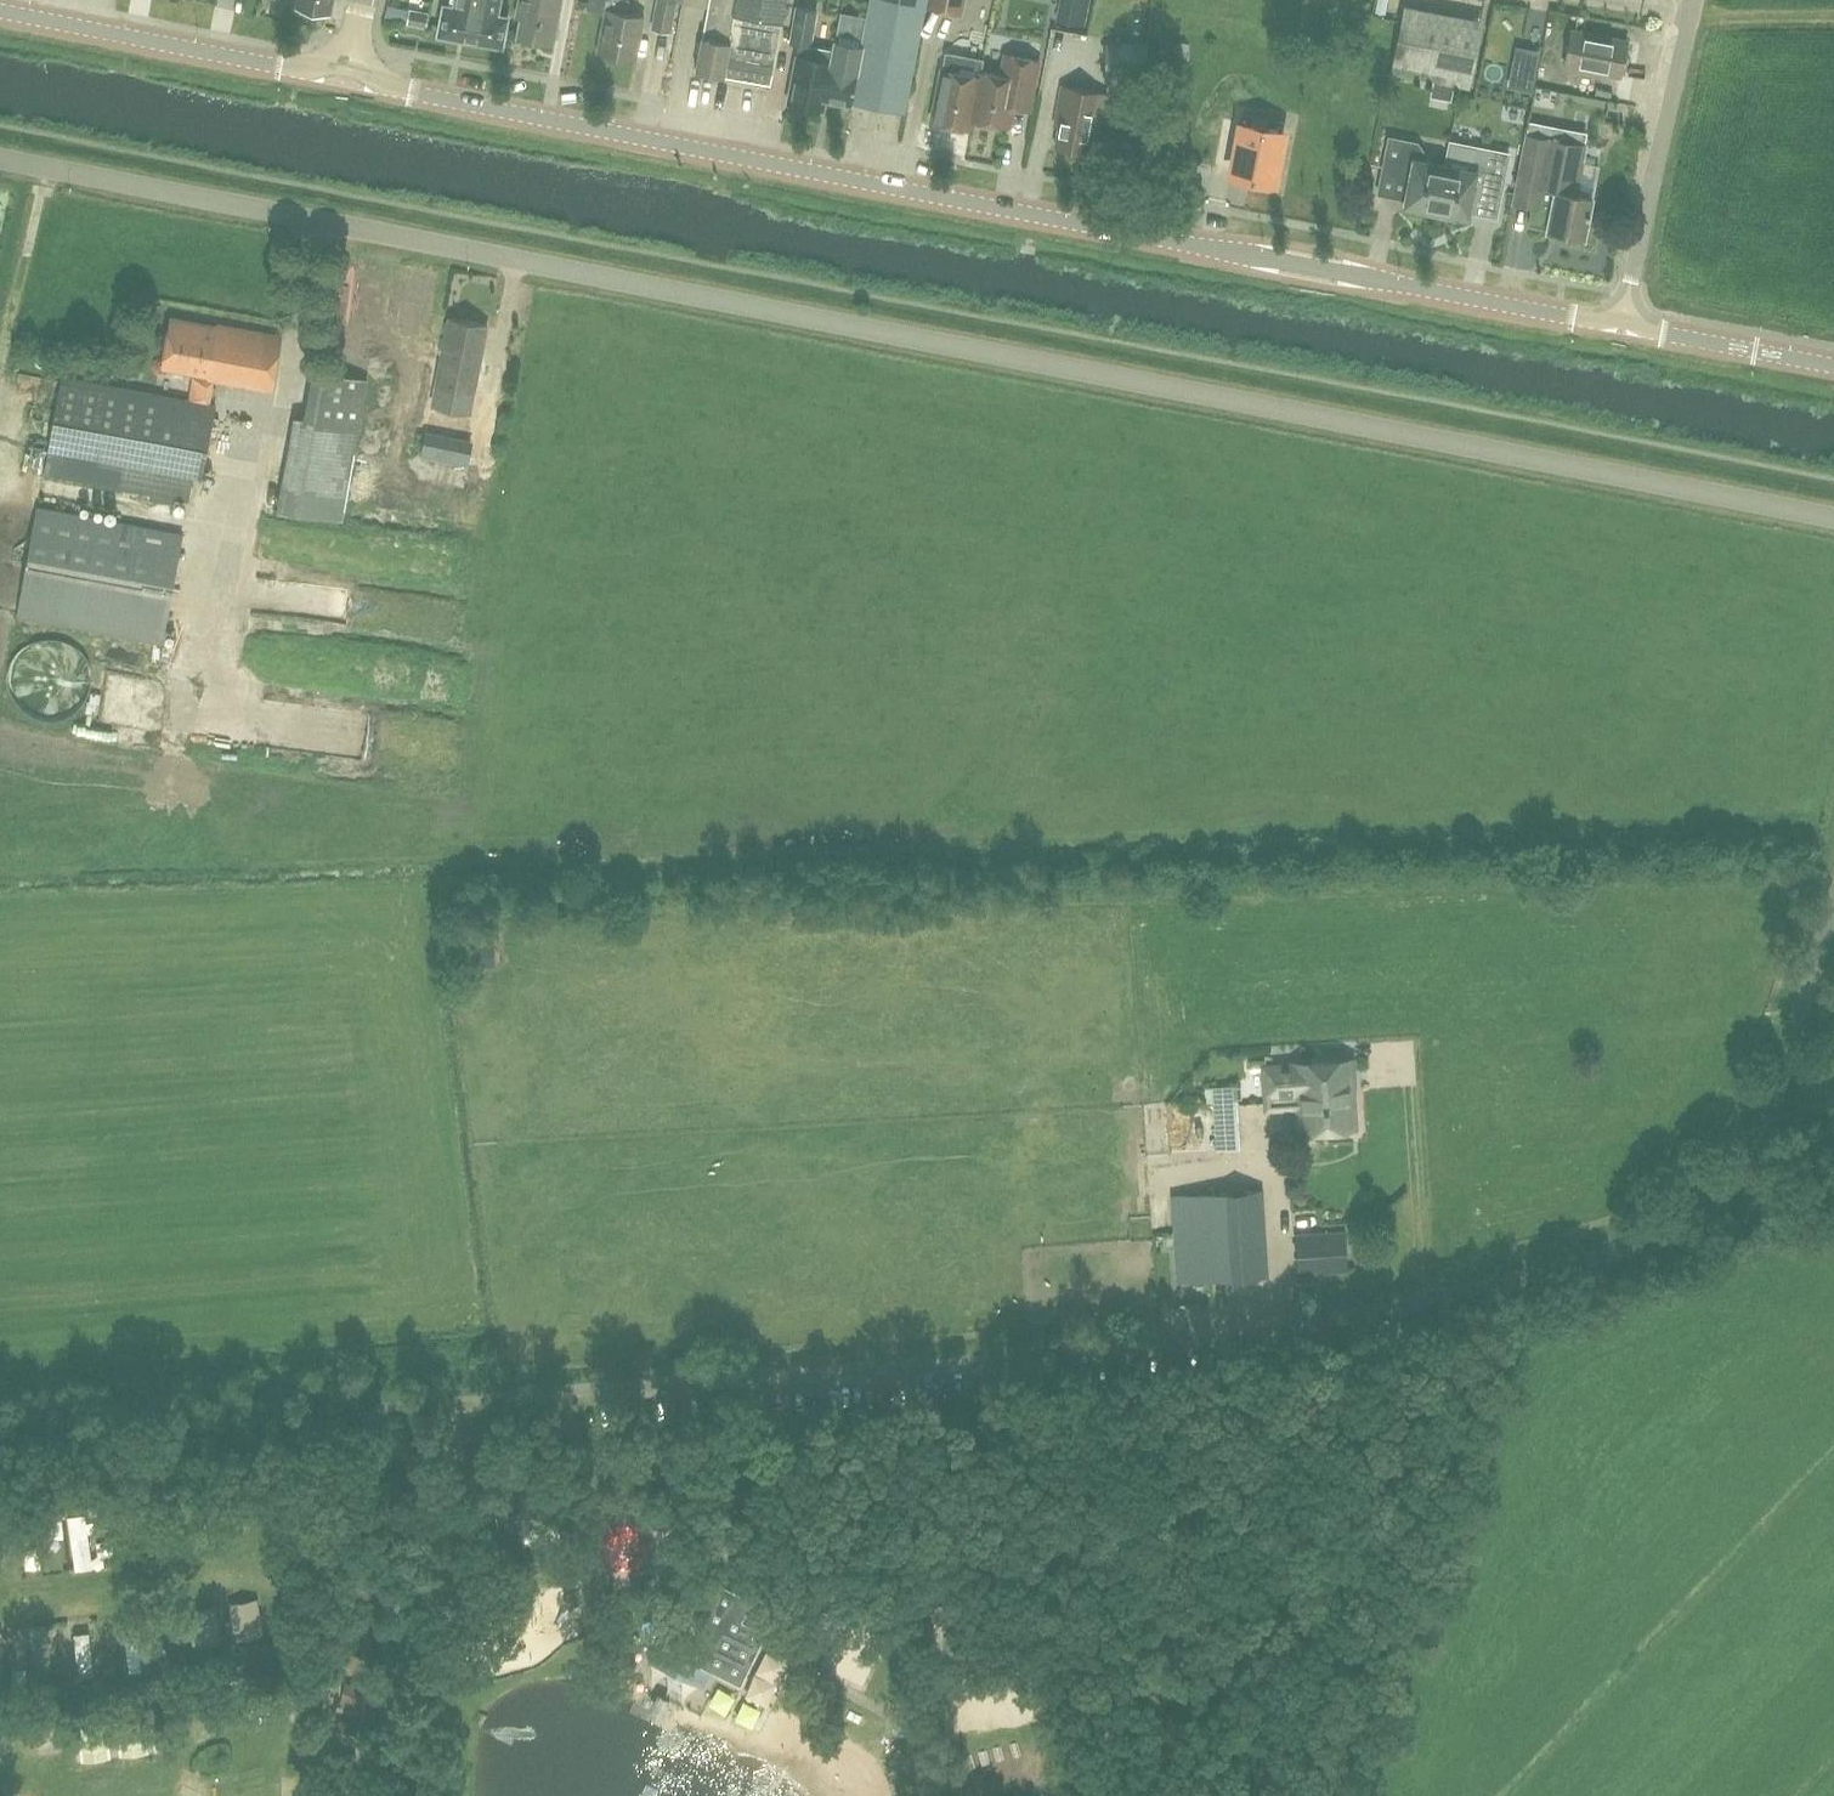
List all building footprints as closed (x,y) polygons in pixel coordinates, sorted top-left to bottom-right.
[(296,6),(328,12),(330,0),(297,0),(296,6)] [(508,16),(499,14),(502,0),(453,0),(452,6),(444,4),(438,34),(502,46),(508,16)] [(560,0),(518,0),(515,15),(520,16),(517,35),(552,42),(560,0)] [(625,13),(628,0),(588,0),(586,8),(605,12),(597,52),(635,59),(643,16),(625,13)] [(651,29),(671,33),(676,1),(683,3),(683,0),(656,0),(651,29)] [(695,69),(724,75),(725,70),(770,79),(785,0),(708,0),(695,69)] [(825,97),(848,102),(849,99),(899,110),(922,0),(869,0),(861,44),(836,39),(825,97)] [(963,0),(929,0),(929,3),(961,9),(963,0)] [(1082,23),(1087,0),(1062,0),(1059,19),(1082,23)] [(798,46),(796,55),(787,101),(821,107),(823,96),(825,97),(836,39),(835,39),(830,61),(816,59),(819,47),(811,45),(818,9),(796,5),(789,44),(798,46)] [(406,24),(426,28),(428,13),(409,9),(406,24)] [(1401,18),(1391,69),(1469,84),(1479,33),(1401,18)] [(1571,29),(1564,65),(1620,76),(1627,39),(1571,29)] [(1106,44),(1106,73),(1147,73),(1147,44),(1106,44)] [(1173,45),(1149,46),(1150,70),(1174,70),(1173,45)] [(1517,48),(1514,63),(1534,67),(1537,52),(1517,48)] [(984,60),(946,52),(932,120),(969,127),(980,70),(981,70),(984,60)] [(1001,74),(980,70),(969,127),(970,127),(972,118),(1008,125),(1015,90),(1031,93),(1038,60),(1005,53),(1001,74)] [(1064,84),(1055,123),(1060,124),(1055,145),(1096,154),(1110,95),(1064,84)] [(1129,92),(1127,112),(1141,113),(1143,94),(1129,92)] [(1282,130),(1241,122),(1230,173),(1234,174),(1233,178),(1247,181),(1248,177),(1272,182),(1273,177),(1277,178),(1280,164),(1276,163),(1282,130)] [(1529,224),(1534,225),(1548,227),(1547,228),(1585,235),(1592,195),(1572,191),(1577,160),(1581,161),(1585,143),(1549,136),(1549,137),(1526,133),(1513,201),(1532,204),(1529,224)] [(1389,137),(1382,172),(1410,177),(1405,204),(1417,207),(1416,211),(1435,215),(1437,205),(1439,194),(1441,181),(1444,170),(1445,164),(1425,160),(1426,155),(1417,142),(1389,137)] [(1437,205),(1435,215),(1455,218),(1456,214),(1468,216),(1473,189),(1501,194),(1508,159),(1475,153),(1476,146),(1449,141),(1445,164),(1444,170),(1441,181),(1439,194),(1437,205)] [(49,448),(45,473),(116,486),(188,500),(192,475),(201,477),(215,404),(209,403),(214,379),(273,390),(284,335),(218,323),(218,326),(171,317),(161,369),(209,378),(205,402),(63,375),(49,448)] [(449,317),(432,405),(470,412),(487,324),(449,317)] [(305,417),(296,416),(278,509),(341,521),(367,379),(314,369),(305,417)] [(438,456),(442,436),(427,433),(423,453),(438,456)] [(182,533),(38,506),(18,616),(161,643),(182,533)] [(489,940),(454,952),(459,966),(494,953),(489,940)] [(1317,1062),(1321,1127),(1351,1125),(1348,1084),(1355,1083),(1353,1059),(1317,1062)] [(1321,1127),(1317,1062),(1300,1063),(1267,1066),(1270,1106),(1303,1104),(1304,1128),(1321,1127)] [(1238,1086),(1206,1087),(1206,1102),(1238,1101),(1238,1086)] [(1184,1137),(1185,1164),(1251,1161),(1248,1105),(1224,1107),(1224,1118),(1205,1119),(1206,1136),(1184,1137)] [(1177,1280),(1268,1274),(1262,1189),(1172,1195),(1177,1280)] [(1296,1234),(1298,1273),(1347,1270),(1344,1231),(1296,1234)] [(37,1511),(21,1512),(25,1572),(41,1571),(37,1511)] [(87,1513),(71,1514),(75,1573),(91,1572),(87,1513)] [(229,1603),(235,1641),(264,1636),(257,1598),(229,1603)] [(689,1600),(658,1663),(694,1681),(700,1668),(696,1665),(693,1657),(715,1613),(689,1600)] [(830,1628),(785,1606),(779,1618),(742,1600),(730,1624),(738,1629),(740,1625),(761,1634),(762,1632),(800,1651),(797,1657),(812,1664),(830,1628)] [(221,1643),(215,1605),(187,1610),(193,1648),(221,1643)] [(140,1617),(124,1618),(128,1678),(144,1677),(140,1617)] [(47,1628),(31,1629),(35,1689),(51,1688),(47,1628)] [(95,1644),(97,1669),(110,1668),(109,1643),(95,1644)] [(366,1711),(371,1684),(346,1679),(341,1706),(366,1711)] [(334,1738),(358,1743),(362,1723),(338,1718),(334,1738)] [(153,1765),(148,1737),(131,1741),(136,1768),(153,1765)] [(356,1753),(332,1748),(328,1766),(352,1771),(356,1753)] [(12,1766),(9,1749),(0,1751),(0,1768),(12,1766)]
